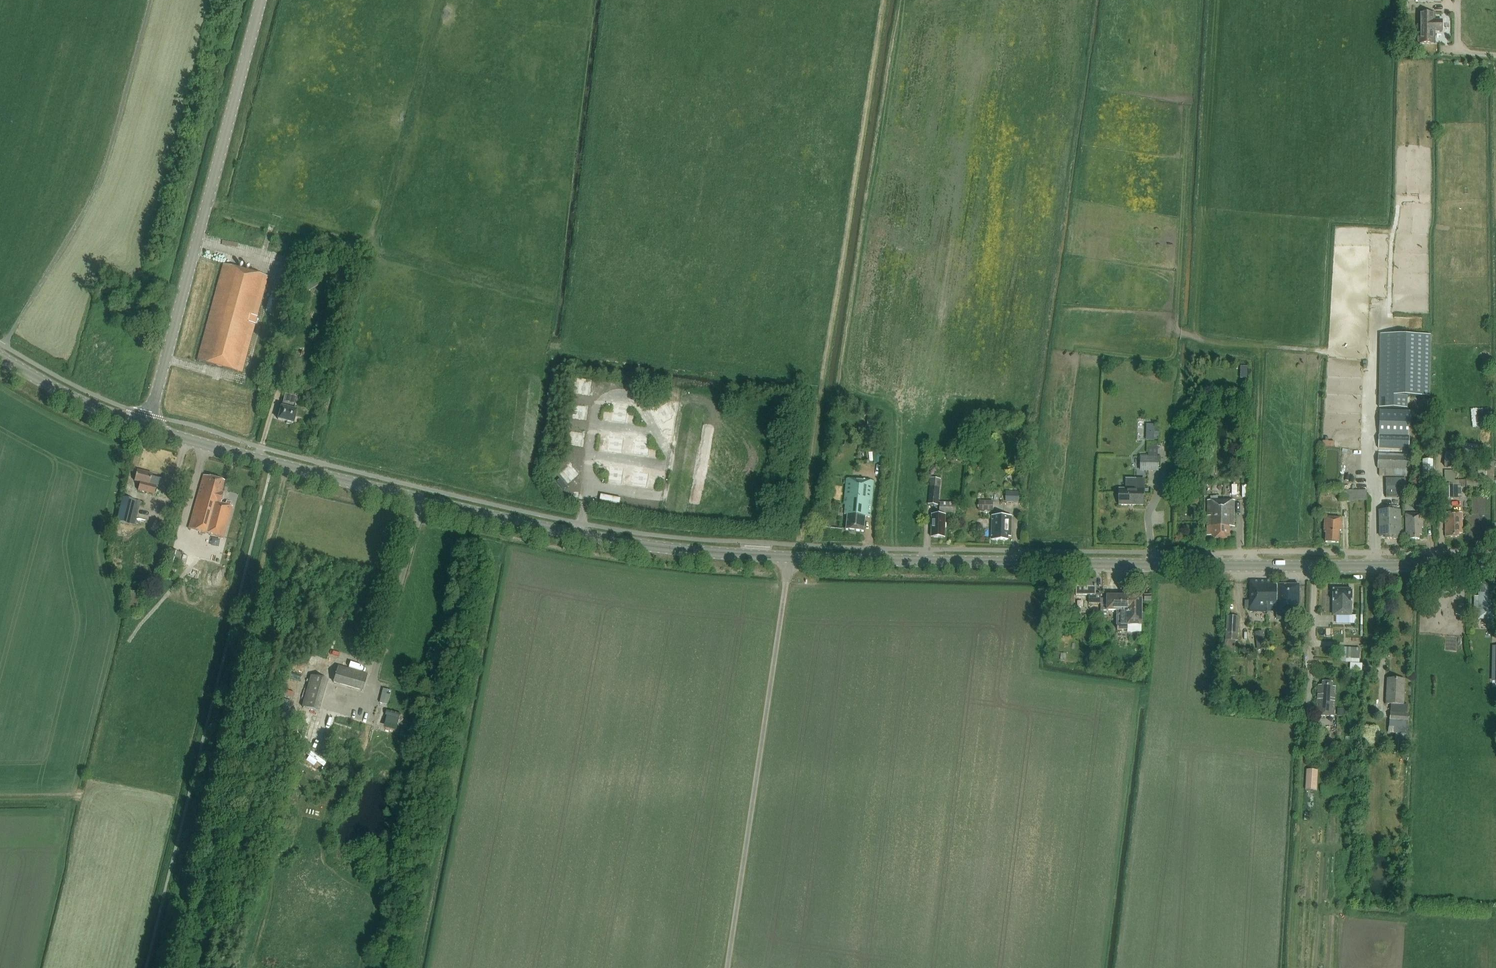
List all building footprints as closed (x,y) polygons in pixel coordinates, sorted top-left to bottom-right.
[(1435,20),(1435,13),(1418,13),(1418,44),(1431,44),(1431,40),(1435,40),(1435,32),(1442,32),(1442,20),(1435,20)] [(223,262),(225,258),(211,252),(209,256),(223,262)] [(197,361),(242,373),(268,277),(223,264),(197,361)] [(1430,400),(1432,339),(1382,337),(1380,396),(1379,410),(1407,411),(1408,399),(1430,400)] [(284,356),(281,366),(301,371),(304,361),(284,356)] [(589,386),(577,384),(576,396),(588,397),(589,386)] [(278,420),(286,422),(286,424),(290,426),(291,423),(293,424),(296,411),(294,410),(297,397),(285,394),(281,407),(278,420)] [(665,404),(654,410),(660,420),(671,414),(665,404)] [(623,407),(611,405),(610,417),(621,419),(623,407)] [(586,412),(574,410),(573,422),(584,424),(586,412)] [(1408,477),(1408,470),(1410,411),(1407,411),(1379,410),(1378,469),(1380,469),(1379,476),(1408,477)] [(1427,412),(1417,412),(1417,424),(1427,424),(1427,412)] [(1149,440),(1158,441),(1159,424),(1149,424),(1149,440)] [(581,450),(582,438),(570,436),(569,448),(581,450)] [(619,438),(607,437),(606,449),(618,450),(619,438)] [(648,442),(636,441),(634,453),(646,454),(648,442)] [(1473,461),(1472,445),(1460,446),(1460,461),(1473,461)] [(881,463),(880,449),(867,449),(868,450),(868,460),(868,461),(874,461),(874,464),(881,463)] [(1444,453),(1445,468),(1455,468),(1455,462),(1457,462),(1457,452),(1444,453)] [(1140,457),(1140,472),(1159,472),(1159,457),(1148,457),(1148,455),(1141,455),(1141,457),(1140,457)] [(1433,461),(1422,461),(1422,476),(1433,476),(1433,461)] [(1492,481),(1491,461),(1483,461),(1483,469),(1477,469),(1477,481),(1492,481)] [(578,476),(568,468),(561,478),(571,485),(578,476)] [(625,470),(613,469),(611,481),(623,482),(625,470)] [(158,479),(151,477),(152,475),(137,471),(134,481),(140,483),(138,491),(154,495),(156,487),(156,486),(158,479)] [(1461,471),(1444,471),(1444,498),(1461,498),(1461,471)] [(654,474),(642,473),(640,485),(652,486),(654,474)] [(232,507),(230,507),(231,503),(226,501),(225,505),(221,504),(222,500),(223,500),(224,496),(223,496),(223,494),(221,493),(224,481),(203,476),(189,529),(224,538),(232,507)] [(938,506),(938,503),(941,480),(931,478),(928,505),(938,506)] [(1143,506),(1143,494),(1145,494),(1146,479),(1126,478),(1126,489),(1119,489),(1119,505),(1143,506)] [(874,481),(847,479),(845,505),(846,505),(845,515),(848,515),(846,530),(864,532),(865,517),(870,517),(874,481)] [(1386,479),(1386,498),(1399,497),(1399,496),(1402,496),(1402,490),(1406,490),(1406,479),(1386,479)] [(1005,495),(1001,495),(1001,502),(1019,502),(1019,492),(1006,491),(1005,495)] [(1366,491),(1327,492),(1327,496),(1339,495),(1339,501),(1366,500),(1366,491)] [(129,525),(134,501),(121,498),(116,522),(129,525)] [(993,511),(993,501),(979,501),(979,511),(993,511)] [(1229,527),(1234,527),(1235,501),(1208,501),(1207,536),(1212,536),(1212,540),(1229,540),(1229,527)] [(939,514),(955,514),(956,503),(940,503),(939,514)] [(1380,511),(1380,537),(1385,536),(1386,540),(1397,539),(1397,536),(1401,536),(1400,510),(1380,511)] [(1462,534),(1462,513),(1446,513),(1446,534),(1450,534),(1450,538),(1458,537),(1458,534),(1462,534)] [(1410,540),(1419,540),(1419,536),(1422,536),(1421,528),(1423,528),(1423,514),(1406,515),(1406,536),(1410,536),(1410,540)] [(946,515),(932,515),(931,538),(945,538),(946,515)] [(1011,517),(993,517),(992,540),(1008,540),(1008,537),(1011,537),(1011,517)] [(1324,533),(1326,533),(1326,542),(1339,543),(1339,531),(1341,531),(1342,519),(1325,518),(1324,533)] [(1276,614),(1280,614),(1300,615),(1300,586),(1276,585),(1273,583),(1272,583),(1272,581),(1250,581),(1250,612),(1268,612),(1268,611),(1276,612),(1276,614)] [(1096,594),(1096,582),(1076,582),(1076,596),(1089,596),(1089,604),(1101,604),(1101,594),(1096,594)] [(1495,619),(1495,585),(1480,585),(1479,597),(1475,597),(1475,619),(1495,619)] [(1333,602),(1333,616),(1351,616),(1351,602),(1352,602),(1352,590),(1333,590),(1333,602)] [(1127,626),(1142,626),(1142,596),(1107,596),(1107,604),(1101,604),(1101,618),(1107,618),(1107,611),(1117,611),(1117,625),(1117,630),(1127,630),(1127,626)] [(1237,641),(1239,617),(1228,616),(1226,640),(1237,641)] [(1263,631),(1254,633),(1257,651),(1265,650),(1263,631)] [(1350,663),(1360,663),(1360,648),(1351,648),(1350,663)] [(293,660),(291,670),(308,673),(309,663),(293,660)] [(367,674),(338,666),(333,683),(363,691),(367,674)] [(319,712),(320,709),(328,680),(310,675),(302,707),(319,712)] [(1404,705),(1405,680),(1387,679),(1386,704),(1391,705),(1390,723),(1389,734),(1396,734),(1395,741),(1404,741),(1405,735),(1407,735),(1410,714),(1407,713),(1408,706),(1404,705)] [(1317,715),(1333,716),(1335,686),(1331,686),(1331,682),(1322,682),(1322,686),(1318,685),(1317,715)] [(381,701),(383,702),(389,703),(392,692),(386,690),(384,689),(381,701)] [(273,698),(270,711),(288,716),(291,702),(273,698)] [(403,715),(382,709),(380,716),(392,719),(391,724),(400,726),(403,715)] [(351,739),(354,728),(340,724),(337,734),(351,739)] [(1395,741),(1394,741),(1393,753),(1403,754),(1404,741),(1395,741)] [(1318,771),(1306,770),(1305,791),(1317,791),(1318,771)]
